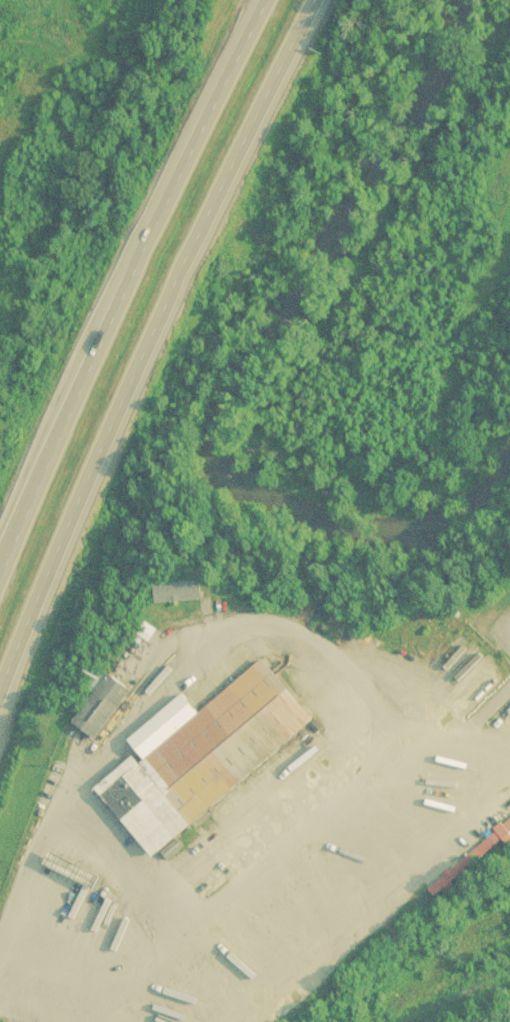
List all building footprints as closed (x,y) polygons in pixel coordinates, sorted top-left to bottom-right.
[(153,583),(154,602),(201,601),(201,581),(153,583)] [(127,742),(187,692),(206,715),(268,664),(319,725),(315,729),(331,748),(263,806),(248,789),(159,863),(99,791),(140,757),(127,742)] [(131,689),(100,667),(86,687),(93,692),(72,721),(96,738),(131,689)] [(509,835),(509,832),(509,831),(509,818),(428,885),(437,896),(509,835)]
